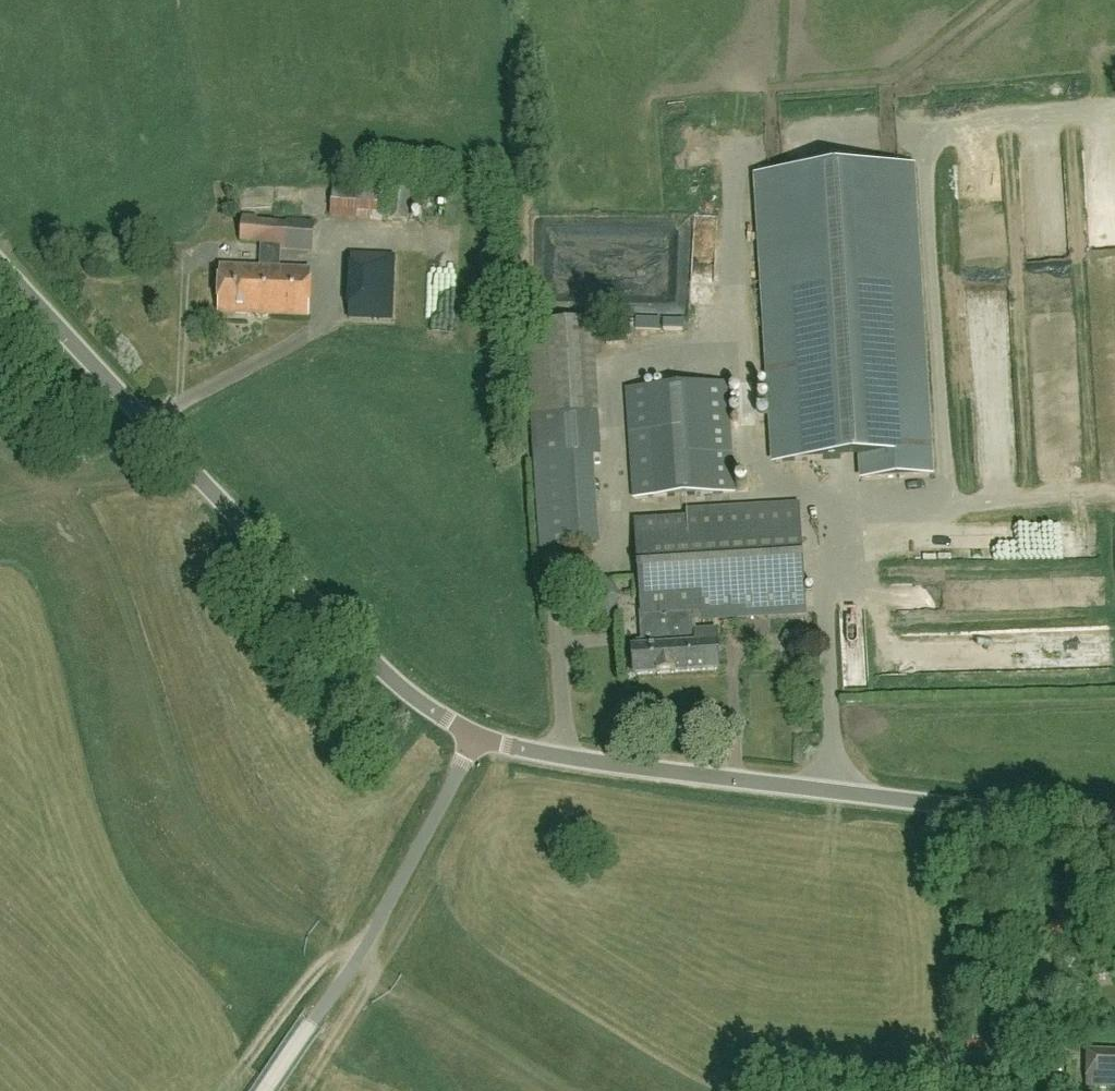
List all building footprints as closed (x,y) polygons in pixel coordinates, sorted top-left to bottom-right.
[(863,480),(930,476),(911,167),(758,177),(776,463),(862,457),(863,480)] [(388,186),(334,182),(331,218),(386,221),(388,186)] [(242,186),(241,197),(269,197),(269,187),(242,186)] [(410,223),(412,189),(390,187),(388,221),(410,223)] [(691,222),(696,250),(715,247),(710,219),(691,222)] [(313,252),(314,223),(243,220),(241,244),(261,245),(260,270),(220,269),(218,313),(309,317),(311,271),(280,270),(281,250),(313,252)] [(569,247),(570,270),(620,267),(621,285),(662,282),(661,265),(641,266),(640,239),(623,240),(624,244),(569,247)] [(397,258),(349,256),(347,316),(395,318),(397,258)] [(559,279),(559,292),(581,292),(581,279),(559,279)] [(710,304),(711,280),(692,280),(691,304),(710,304)] [(444,332),(449,304),(440,303),(439,314),(429,312),(426,329),(444,332)] [(975,319),(977,335),(998,332),(996,316),(975,319)] [(634,333),(680,334),(680,323),(634,321),(634,333)] [(594,322),(529,326),(543,550),(600,547),(595,460),(603,459),(594,322)] [(633,500),(737,492),(729,382),(626,389),(633,500)] [(669,623),(697,621),(806,614),(799,506),(689,513),(690,519),(636,523),(644,642),(637,643),(637,648),(634,648),(635,675),(671,673),(669,623)] [(698,633),(697,621),(669,623),(671,673),(719,670),(717,632),(698,633)] [(1086,1051),(1085,1088),(1114,1088),(1114,1051),(1086,1051)]
